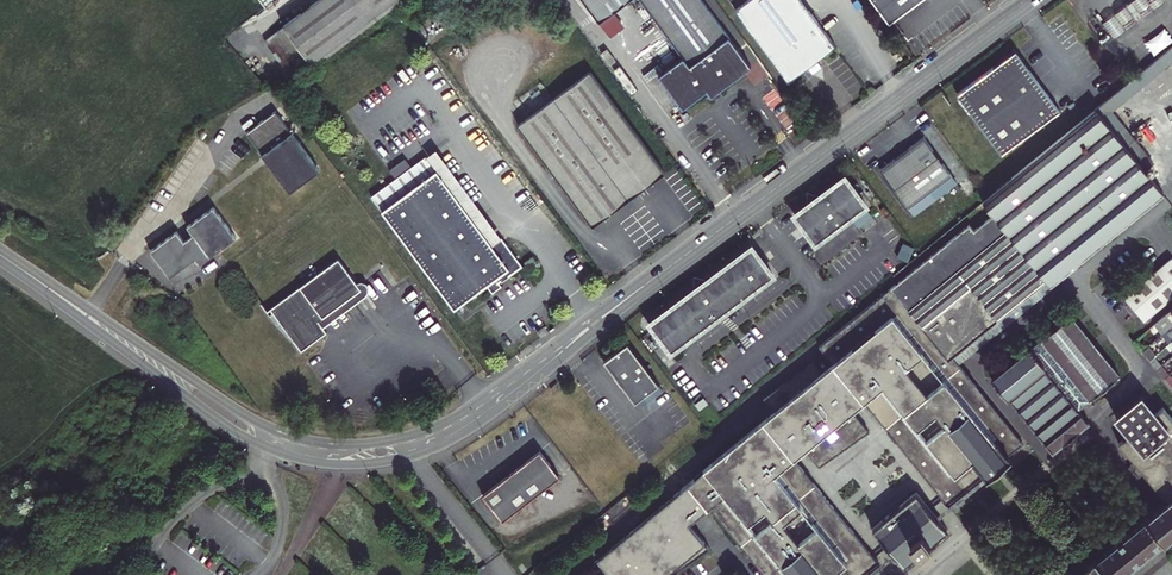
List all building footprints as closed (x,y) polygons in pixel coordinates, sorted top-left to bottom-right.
[(292,8),(319,45),(380,0),(303,0),(292,8)] [(596,22),(626,0),(579,0),(596,22)] [(700,0),(639,0),(682,57),(658,76),(683,109),(706,90),(711,96),(750,66),(700,0)] [(735,12),(788,82),(835,47),(800,0),(751,0),(735,12)] [(890,24),(921,0),(872,0),(890,24)] [(1162,0),(1133,0),(1130,2),(1140,16),(1162,0)] [(1140,16),(1130,2),(1124,6),(1135,20),(1140,16)] [(1135,20),(1124,6),(1101,23),(1111,37),(1135,20)] [(287,71),(302,61),(281,29),(267,39),(287,71)] [(1101,115),(1109,109),(1171,59),(1171,45),(1094,107),(1101,115)] [(1059,109),(1013,49),(955,93),(1001,153),(1059,109)] [(592,74),(520,128),(595,229),(667,174),(592,74)] [(1161,191),(1143,168),(1152,162),(1109,109),(1101,115),(1094,107),(981,199),(990,209),(970,225),(968,222),(889,287),(818,344),(832,361),(846,378),(834,387),(820,370),(812,360),(762,396),(776,412),(788,427),(776,436),(765,421),(764,420),(688,482),(611,546),(635,574),(673,574),(708,548),(688,522),(708,507),(749,556),(763,544),(761,542),(783,524),(768,506),(807,474),(794,457),(805,448),(819,465),(869,430),(852,409),(863,400),(893,437),(968,375),(959,363),(957,361),(950,366),(946,362),(953,356),(1047,279),(1049,283),(1074,263),(1161,191)] [(274,111),(245,133),(289,193),(318,171),(274,111)] [(920,134),(877,167),(906,206),(949,173),(920,134)] [(479,227),(491,229),(490,242),(498,253),(508,246),(442,157),(432,165),(479,227)] [(479,227),(432,165),(377,206),(462,318),(494,293),(499,301),(509,294),(503,286),(511,280),(515,285),(530,274),(508,246),(498,253),(490,242),(491,229),(479,227)] [(949,173),(906,206),(912,214),(955,181),(949,173)] [(804,202),(791,212),(812,241),(863,203),(842,174),(816,193),(804,202)] [(804,189),(804,202),(816,193),(804,189)] [(176,231),(150,251),(169,277),(195,258),(199,264),(235,238),(212,207),(186,227),(192,235),(183,241),(176,231)] [(689,286),(645,319),(666,347),(769,272),(748,243),(704,276),(689,286)] [(1124,296),(1144,320),(1171,297),(1171,258),(1171,257),(1124,296)] [(360,290),(355,283),(337,259),(266,312),(269,316),(272,313),(300,351),(326,332),(323,328),(318,321),(315,318),(319,315),(321,319),(360,290)] [(1047,279),(953,356),(957,361),(959,363),(1076,266),(1074,263),(1049,283),(1047,279)] [(689,272),(689,286),(704,276),(689,272)] [(515,285),(511,280),(505,285),(508,290),(515,285)] [(357,282),(355,283),(360,290),(321,319),(319,315),(315,318),(318,321),(323,328),(365,297),(367,295),(369,291),(369,288),(367,285),(364,282),(361,281),(357,282)] [(1154,324),(1161,333),(1163,331),(1171,324),(1171,308),(1154,324)] [(1119,375),(1068,315),(1039,339),(1040,340),(1029,349),(1028,348),(1025,350),(1026,351),(1017,358),(1017,357),(1014,360),(1006,368),(1005,367),(1002,370),(994,377),(994,376),(990,379),(1005,398),(1006,397),(1007,399),(1008,398),(1015,406),(1014,407),(1015,409),(1016,408),(1024,417),(1023,418),(1024,420),(1025,419),(1033,428),(1032,429),(1033,431),(1034,430),(1042,439),(1041,439),(1043,441),(1051,449),(1050,450),(1052,452),(1063,443),(1064,444),(1079,431),(1078,430),(1089,421),(1087,420),(1079,411),(1080,410),(1078,408),(1089,399),(1089,400),(1119,375)] [(1163,331),(1171,341),(1171,340),(1171,324),(1163,331)] [(536,331),(541,337),(548,332),(543,325),(536,331)] [(622,338),(599,356),(630,397),(654,379),(622,338)] [(1154,354),(1146,345),(1141,350),(1148,359),(1154,354)] [(957,361),(953,356),(946,362),(950,366),(957,361)] [(846,378),(832,361),(820,370),(834,387),(846,378)] [(968,375),(893,437),(949,505),(985,475),(987,478),(1011,458),(1008,455),(1023,442),(968,375)] [(1161,541),(1162,542),(1171,534),(1171,417),(1163,407),(1155,413),(1142,397),(1116,417),(1130,434),(1119,443),(1134,461),(1138,466),(1167,501),(1144,520),(1145,520),(1094,562),(1092,559),(1088,562),(1072,574),(1120,574),(1161,541)] [(776,412),(765,421),(776,436),(788,427),(776,412)] [(537,445),(480,490),(501,516),(557,471),(537,445)] [(1138,466),(1134,461),(1127,468),(1131,472),(1138,466)] [(749,556),(765,574),(865,574),(880,563),(807,474),(768,506),(783,524),(761,542),(763,544),(749,556)] [(1102,497),(1084,475),(1061,495),(1078,517),(1102,497)] [(871,528),(902,566),(945,529),(915,492),(871,528)] [(592,558),(606,574),(635,574),(611,546),(592,558)] [(1088,562),(1083,556),(1059,574),(1072,574),(1088,562)]
